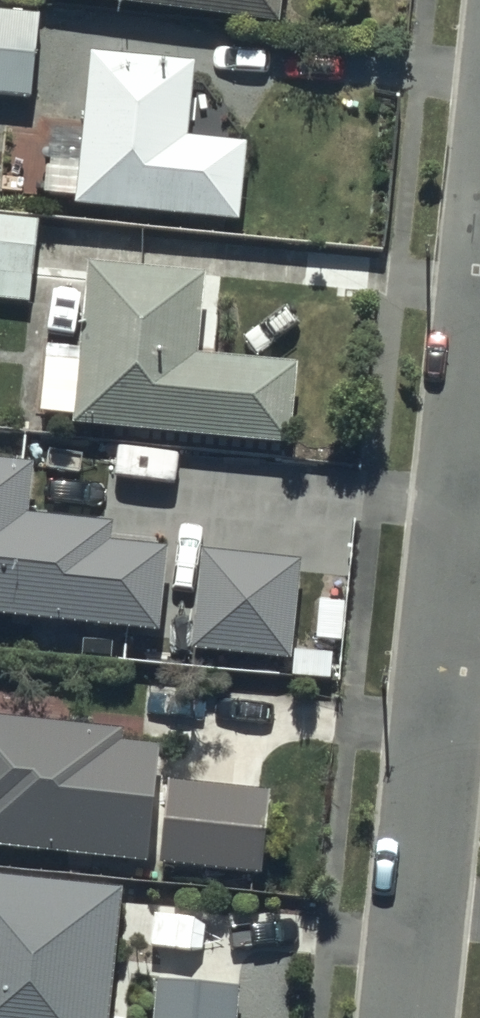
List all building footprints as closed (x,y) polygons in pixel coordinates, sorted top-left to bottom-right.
[(284,21),(286,0),(106,0),(284,21)] [(35,94),(42,11),(0,7),(0,91),(35,94)] [(199,57),(92,48),(79,201),(244,215),(250,137),(193,132),(199,57)] [(0,212),(0,269),(1,269),(0,286),(0,300),(35,303),(41,215),(0,212)] [(208,270),(88,261),(80,369),(47,367),(43,420),(294,439),(300,360),(201,353),(208,270)] [(0,457),(0,615),(164,628),(170,543),(115,538),(117,517),(33,511),(37,459),(0,457)] [(305,558),(204,550),(197,647),(298,655),(305,558)] [(266,866),(273,789),(162,779),(165,743),(124,740),(125,725),(0,714),(0,843),(266,866)] [(0,874),(0,1017),(113,1017),(125,885),(0,874)] [(159,979),(158,1017),(240,1017),(241,981),(159,979)]
